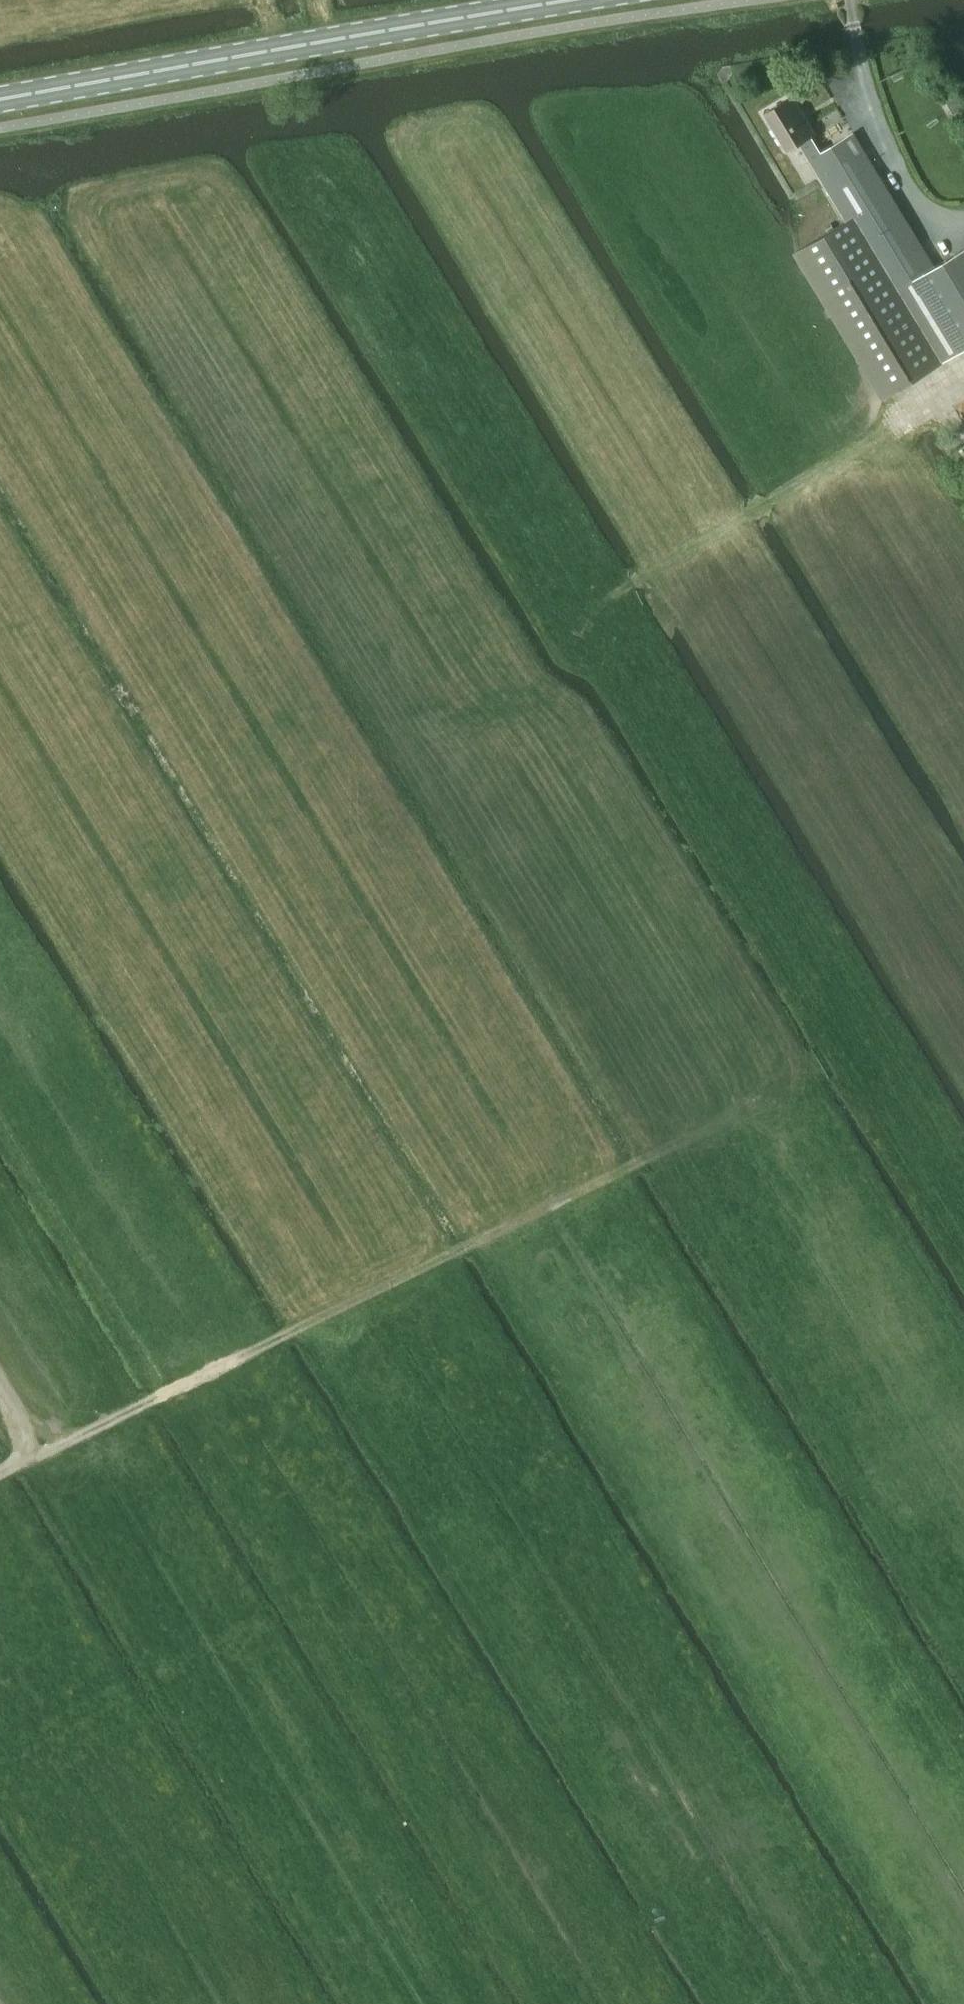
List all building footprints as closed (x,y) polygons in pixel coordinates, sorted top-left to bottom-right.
[(798,143),(810,136),(814,133),(792,95),(762,113),(785,151),(798,143)] [(810,136),(798,143),(844,220),(854,214),(942,361),(963,348),(963,248),(933,267),(853,133),(819,152),(810,136)] [(942,361),(854,214),(844,220),(805,245),(792,253),(880,399),(942,361)]
